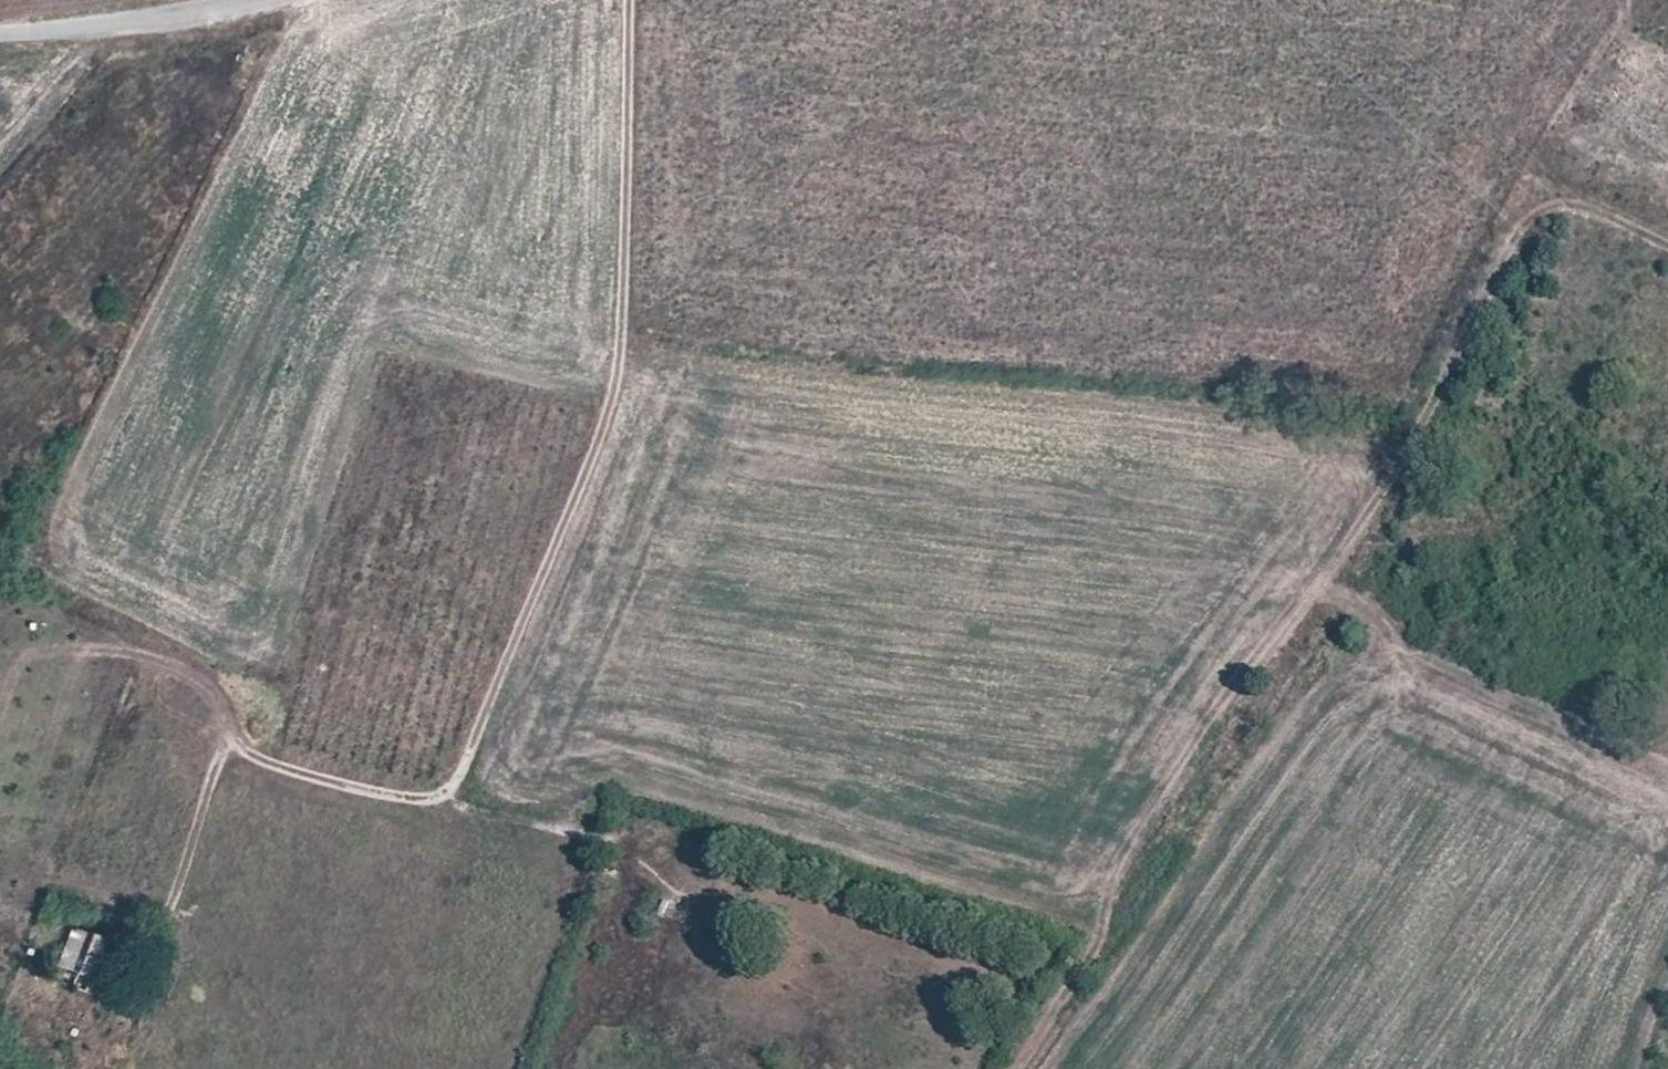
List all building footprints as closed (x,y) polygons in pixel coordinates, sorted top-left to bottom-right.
[(56,962),(97,978),(112,937),(71,922),(56,962)]
